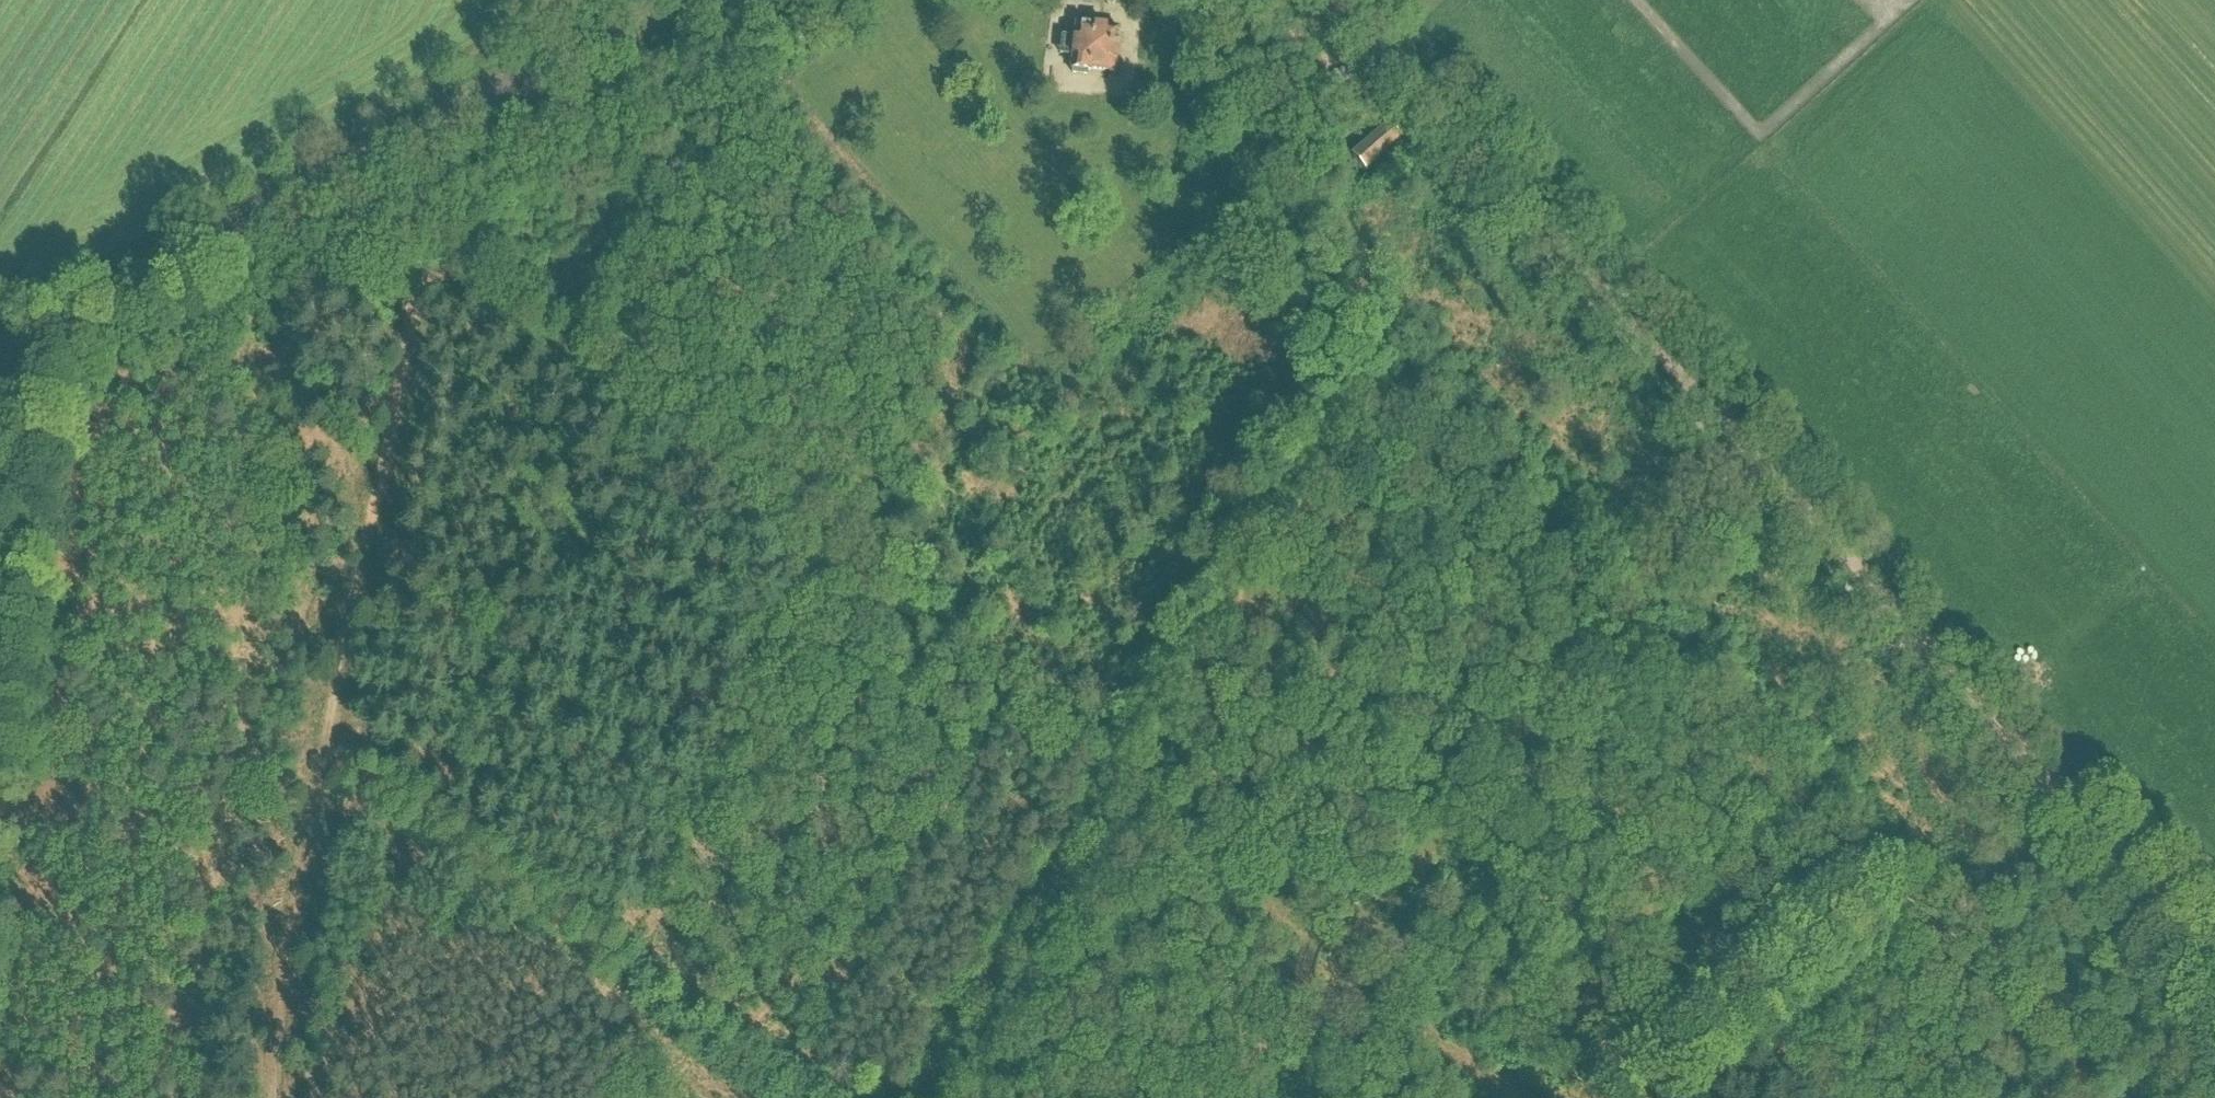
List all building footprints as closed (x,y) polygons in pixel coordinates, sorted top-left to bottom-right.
[(1059,54),(1071,55),(1069,69),(1071,69),(1071,75),(1087,77),(1088,71),(1114,74),(1120,27),(1074,22),(1074,29),(1073,37),(1061,36),(1059,54)] [(1387,119),(1350,150),(1365,168),(1402,138),(1387,119)]
